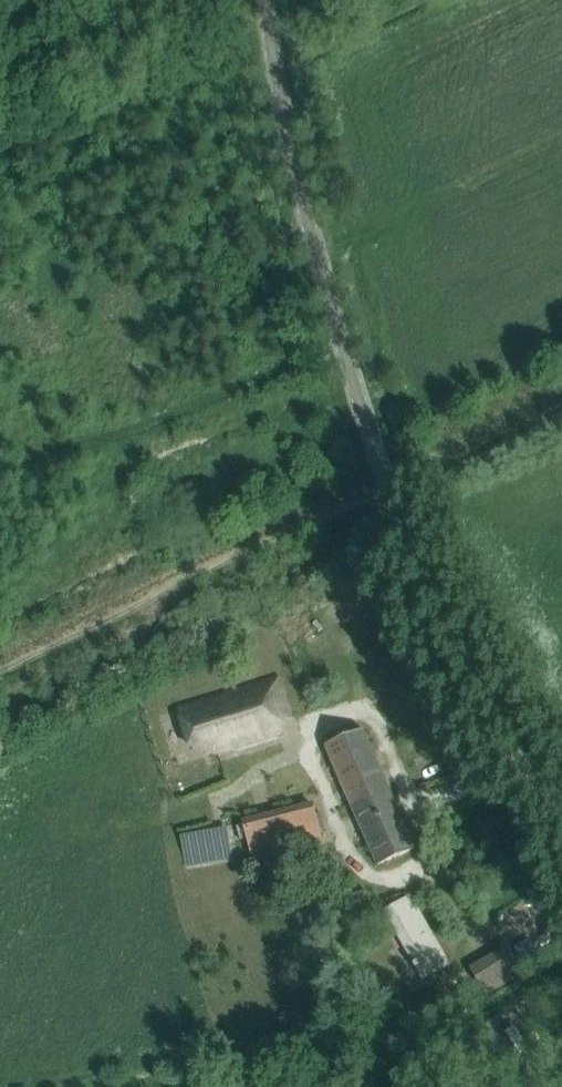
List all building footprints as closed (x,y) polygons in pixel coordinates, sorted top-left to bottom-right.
[(289,714),(278,678),(178,709),(189,745),(210,738),(214,753),(279,733),(274,719),(289,714)] [(377,865),(395,857),(415,848),(362,729),(326,744),(377,865)] [(312,804),(244,821),(252,853),(320,836),(312,804)] [(411,894),(382,911),(423,981),(451,964),(411,894)] [(524,972),(508,945),(470,968),(486,995),(524,972)]
